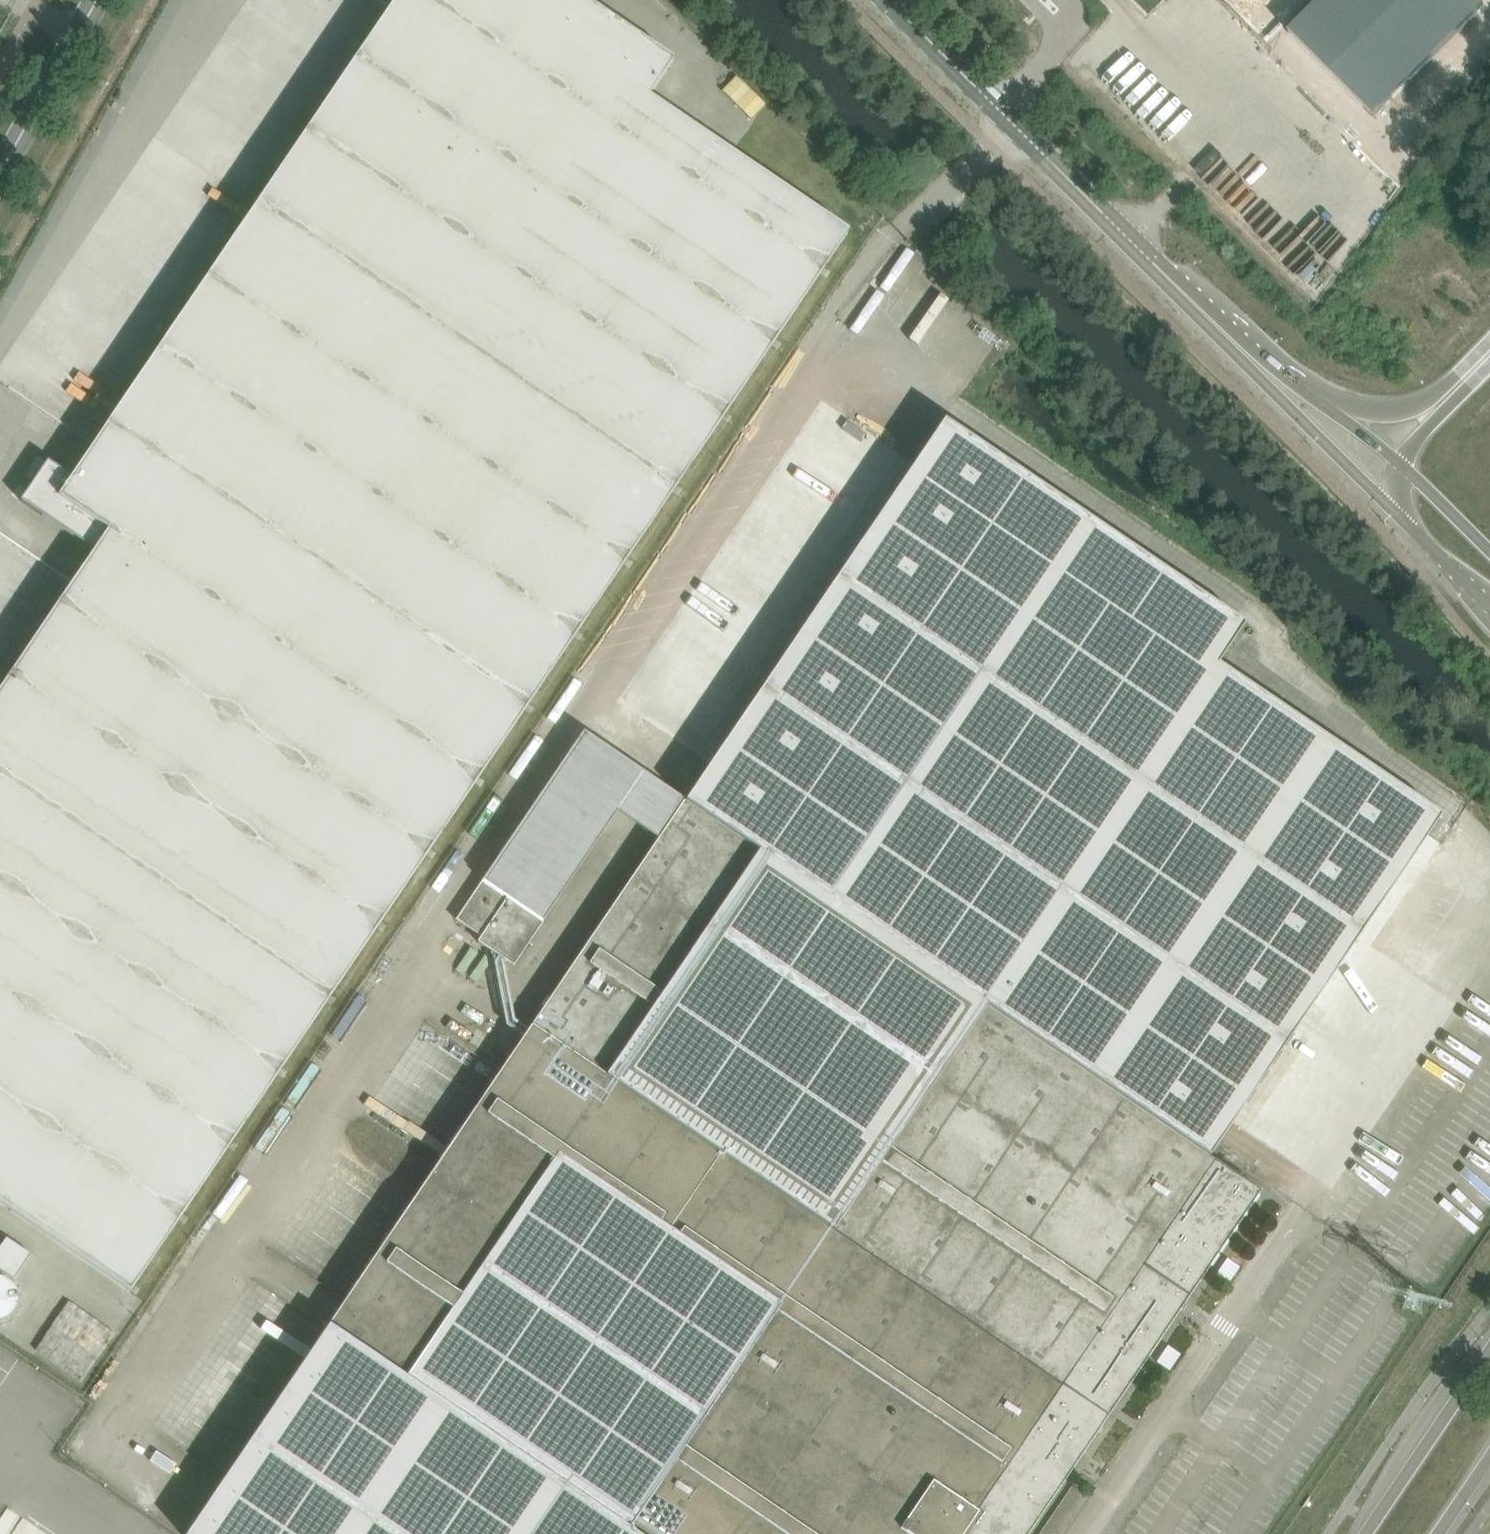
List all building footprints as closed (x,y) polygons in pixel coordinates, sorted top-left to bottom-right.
[(214,1167),(848,232),(648,97),(673,60),(584,0),(397,0),(73,478),(48,461),(21,501),(95,551),(0,692),(0,1203),(15,1214),(100,1089),(214,1167)] [(1289,35),(1374,120),(1487,7),(1480,0),(1324,0),(1289,35)] [(784,655),(711,762),(788,814),(762,852),(1173,1132),(1196,1098),(1232,1122),(1299,1024),(1440,816),(1217,665),(1244,625),(943,421),(784,655)] [(659,838),(537,1018),(1114,1405),(1259,1191),(1214,1160),(1214,1161),(1209,1157),(1232,1122),(1196,1098),(1173,1132),(762,852),(788,814),(711,762),(685,801),(659,838)] [(482,881),(456,919),(481,936),(478,942),(492,952),(503,958),(513,966),(543,922),(482,881)] [(390,1235),(837,1533),(1018,1533),(1019,1533),(1021,1533),(1027,1533),(1114,1405),(537,1018),(390,1235)] [(100,1089),(15,1214),(130,1291),(214,1167),(100,1089)] [(188,1533),(837,1533),(390,1235),(329,1326),(188,1533)] [(14,1278),(31,1254),(7,1238),(0,1248),(0,1268),(14,1278)]
